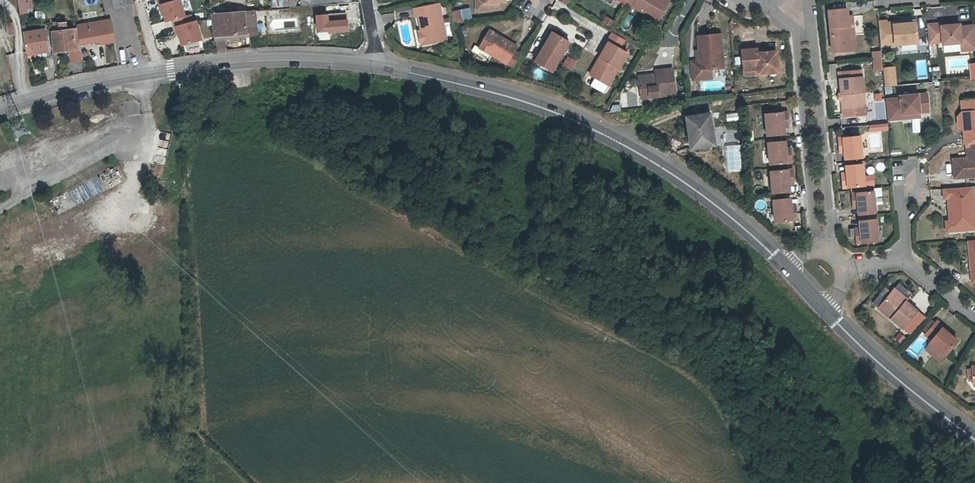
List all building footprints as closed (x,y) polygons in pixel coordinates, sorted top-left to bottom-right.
[(31,1),(31,0),(18,0),(19,3),(21,13),(28,12),(27,8),(26,2),(31,1)] [(115,8),(134,4),(133,0),(112,0),(115,8)] [(185,18),(181,1),(176,3),(175,0),(159,0),(161,7),(163,6),(167,23),(174,21),(185,18)] [(505,0),(476,0),(477,11),(499,9),(498,2),(505,1),(505,0)] [(626,5),(633,9),(634,8),(658,22),(670,2),(666,0),(629,0),(626,5)] [(355,11),(354,2),(339,4),(339,13),(355,11)] [(422,33),(425,47),(447,43),(440,7),(415,12),(417,20),(420,20),(422,33)] [(847,36),(849,36),(848,17),(847,9),(828,11),(831,37),(847,36)] [(461,11),(453,12),(454,24),(462,23),(461,11)] [(245,15),(214,17),(216,38),(225,38),(247,35),(247,39),(257,38),(255,12),(245,13),(245,15)] [(609,27),(613,20),(604,16),(601,23),(609,27)] [(185,18),(174,21),(176,29),(178,29),(183,47),(202,42),(197,23),(193,24),(191,17),(185,18)] [(116,41),(111,18),(78,23),(79,28),(81,44),(101,41),(102,44),(116,41)] [(918,43),(916,23),(901,25),(901,22),(886,24),(886,21),(878,22),(881,46),(918,43)] [(82,48),(81,44),(79,28),(69,29),(68,22),(60,22),(62,30),(55,31),(57,51),(70,49),(72,62),(84,60),(82,48)] [(959,25),(949,25),(941,26),(941,24),(927,25),(929,44),(942,43),(942,45),(961,43),(959,27),(959,25)] [(968,26),(959,27),(961,43),(962,51),(971,51),(968,26)] [(32,31),(24,31),(25,38),(27,51),(27,55),(51,52),(47,30),(40,30),(32,31)] [(490,31),(480,48),(507,65),(518,48),(490,31)] [(621,47),(624,39),(611,33),(607,41),(621,47)] [(544,55),(538,64),(552,72),(569,43),(552,34),(541,53),(544,55)] [(700,61),(701,69),(712,68),(723,67),(720,34),(698,36),(699,49),(700,61)] [(849,36),(847,36),(848,51),(856,50),(855,35),(849,36)] [(847,36),(831,37),(832,52),(848,51),(847,36)] [(226,50),(225,42),(225,38),(216,38),(217,51),(226,50)] [(603,61),(593,76),(609,86),(628,54),(609,43),(600,59),(603,61)] [(776,52),(763,52),(757,53),(756,50),(756,49),(742,51),(744,69),(758,68),(758,73),(777,71),(776,52)] [(872,52),(873,71),(882,70),(880,51),(872,52)] [(535,63),(538,64),(544,55),(541,53),(535,63)] [(566,56),(561,68),(569,71),(574,60),(566,56)] [(939,58),(932,58),(934,72),(940,72),(939,58)] [(591,75),(593,76),(603,61),(600,59),(591,75)] [(701,69),(700,61),(692,62),(693,81),(713,79),(712,68),(701,69)] [(884,67),(885,86),(894,85),(893,67),(884,67)] [(656,79),(639,81),(642,99),(675,95),(672,70),(655,72),(656,75),(656,79)] [(858,108),(865,107),(862,70),(851,71),(851,78),(842,79),(840,79),(841,94),(839,94),(839,100),(842,100),(843,109),(843,117),(859,115),(858,108)] [(888,121),(903,119),(902,115),(919,113),(928,112),(927,97),(886,101),(888,121)] [(962,101),(962,112),(958,118),(959,126),(964,131),(965,144),(967,144),(974,143),(974,100),(962,101)] [(688,151),(714,147),(710,112),(705,113),(682,116),(688,151)] [(725,114),(726,121),(738,119),(737,112),(725,114)] [(780,128),(785,127),(784,119),(788,119),(787,112),(765,114),(767,137),(781,135),(780,128)] [(844,145),(844,153),(848,153),(849,160),(864,159),(862,136),(838,139),(839,146),(844,145)] [(792,163),(791,155),(787,156),(786,148),(782,148),(782,142),(768,143),(770,165),(792,163)] [(967,144),(968,158),(954,159),(955,175),(969,174),(970,176),(974,176),(974,143),(967,144)] [(850,172),(846,172),(847,180),(842,180),(842,188),(867,186),(865,164),(849,165),(850,172)] [(786,186),(790,185),(789,178),(793,177),(793,169),(771,172),(773,194),(786,193),(786,186)] [(948,197),(954,196),(955,207),(949,207),(950,215),(952,214),(953,219),(951,219),(951,229),(974,227),(974,201),(974,194),(970,194),(970,186),(945,188),(946,197),(948,197)] [(853,193),(854,201),(860,200),(860,208),(863,207),(864,215),(878,213),(876,191),(853,193)] [(798,221),(797,213),(793,213),(792,206),(788,206),(787,199),(773,200),(776,223),(798,221)] [(866,227),(862,227),(863,235),(858,235),(859,243),(881,241),(879,218),(865,220),(866,227)] [(974,283),(974,240),(966,241),(970,284),(974,283)] [(894,288),(891,291),(903,300),(907,298),(894,288)] [(915,311),(903,300),(891,291),(877,308),(901,328),(915,311)] [(958,340),(951,334),(943,327),(944,325),(938,320),(926,334),(932,339),(931,341),(937,346),(946,354),(958,340)] [(952,332),(944,325),(943,327),(951,334),(952,332)] [(931,341),(929,342),(926,346),(942,359),(946,354),(937,346),(931,341)]
